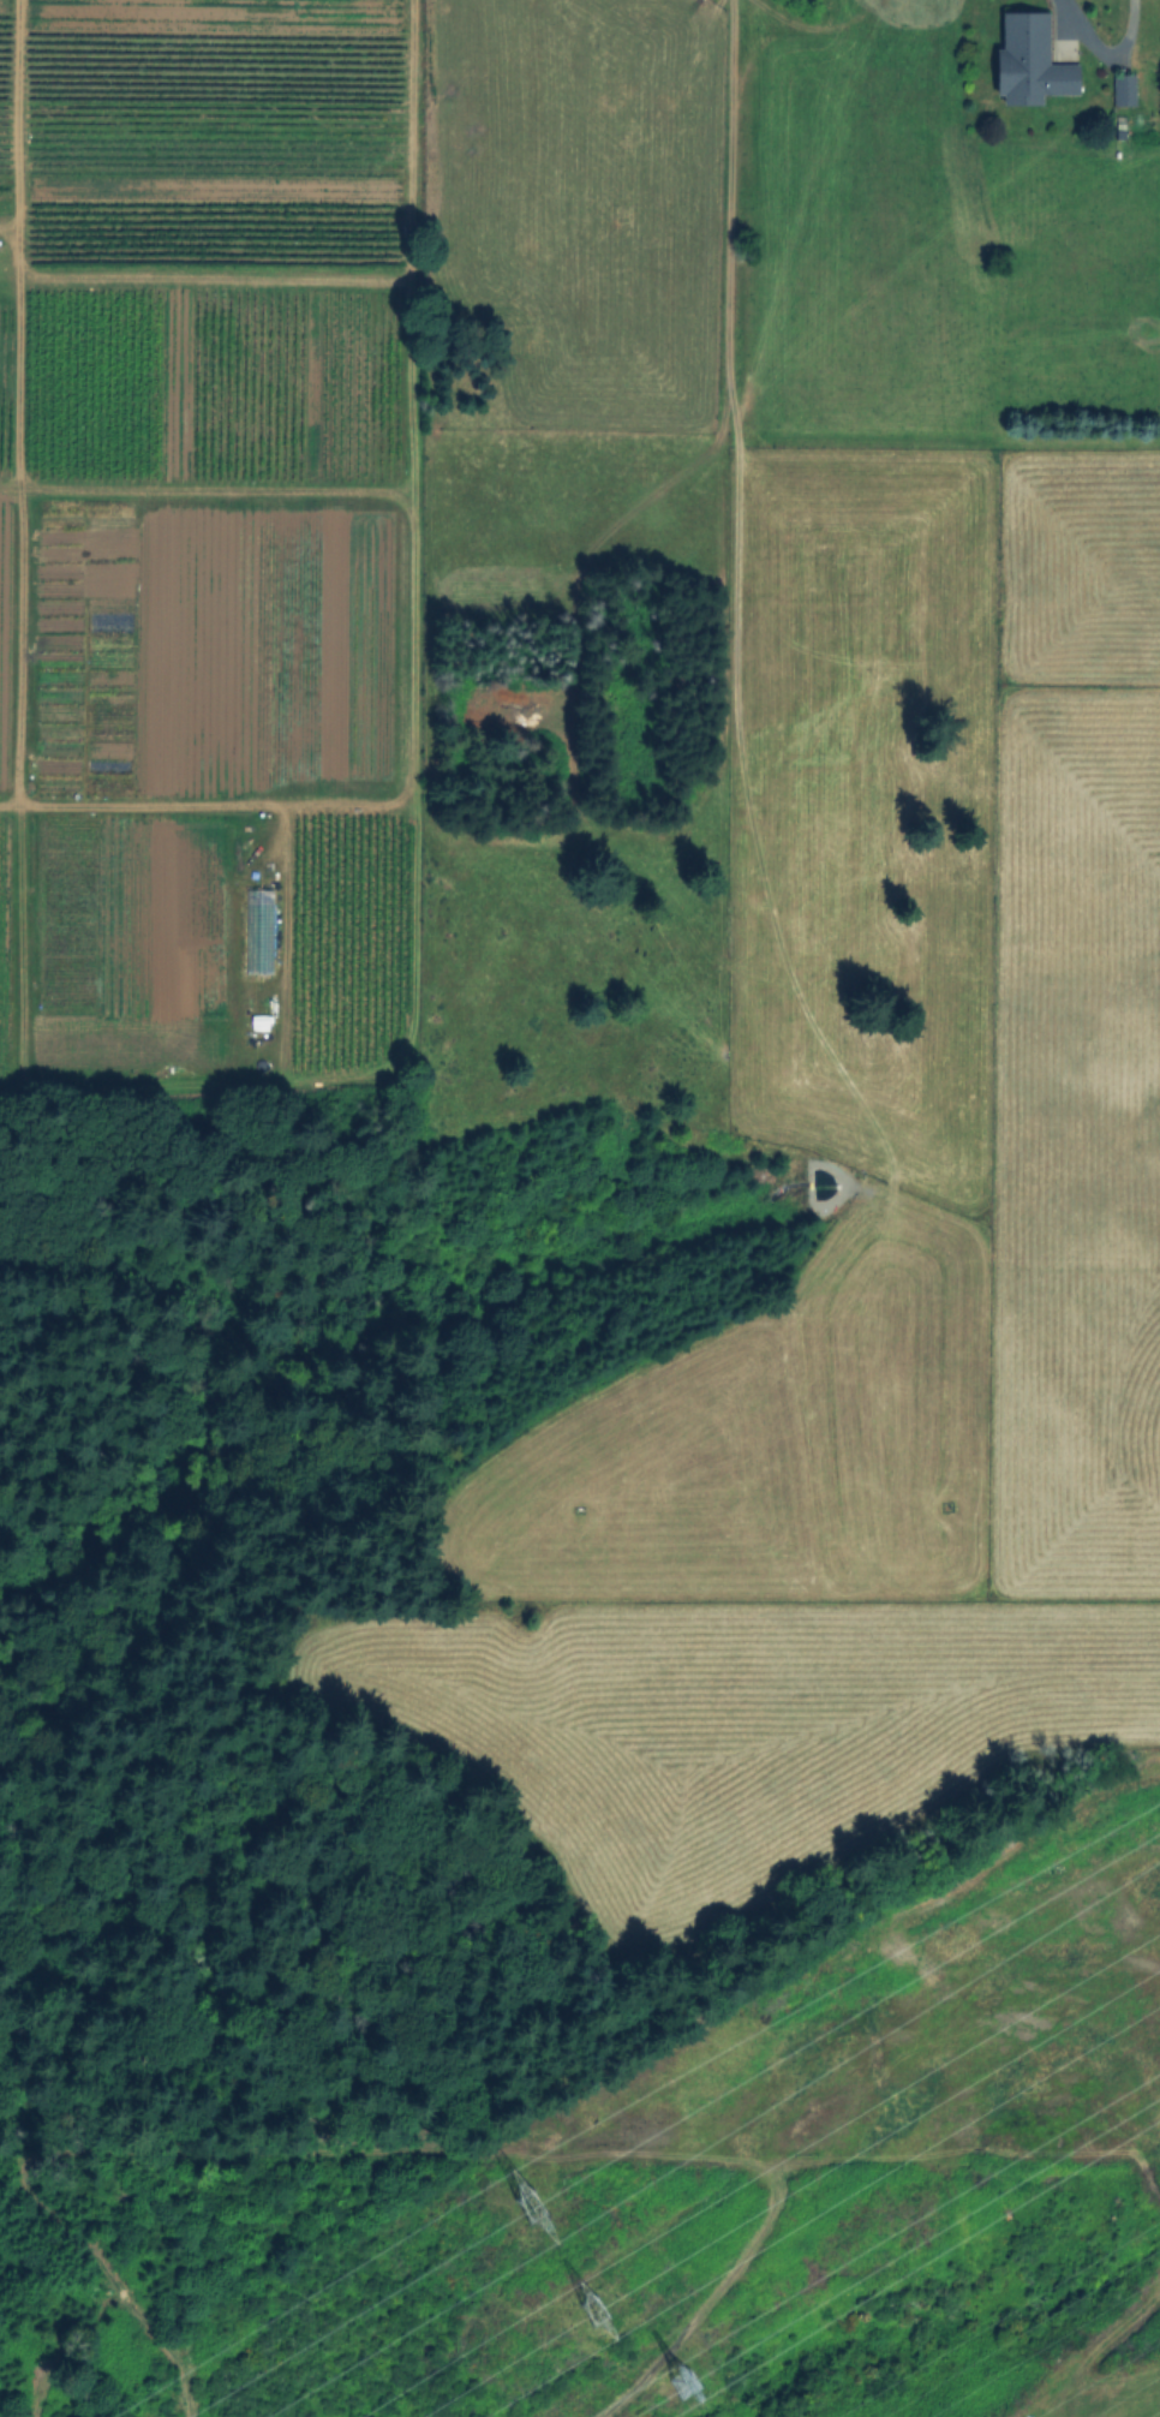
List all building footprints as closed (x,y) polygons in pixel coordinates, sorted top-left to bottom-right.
[(1001,108),(1043,108),(1043,97),(1080,97),(1080,67),(1049,67),(1049,16),(1002,15),(1001,108)] [(1113,108),(1134,108),(1134,77),(1113,77),(1113,108)]
